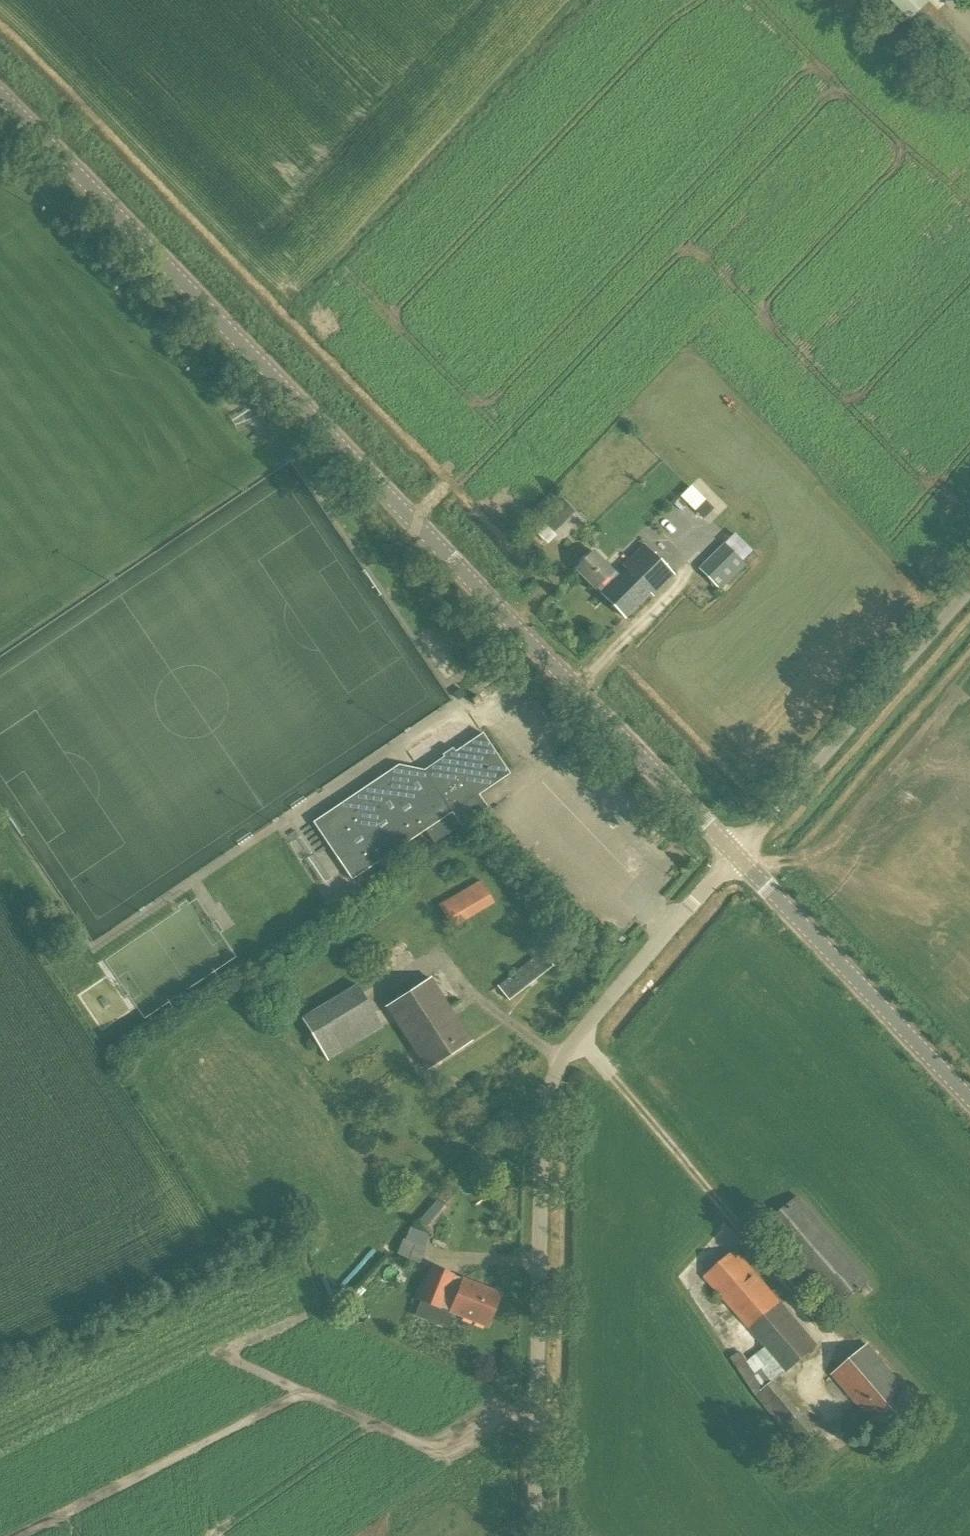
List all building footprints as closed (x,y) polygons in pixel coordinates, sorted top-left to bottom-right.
[(930,2),(931,1),(930,0),(891,0),(957,72),(969,60),(969,45),(930,2)] [(715,510),(691,486),(680,497),(703,521),(715,510)] [(555,534),(576,513),(565,502),(543,524),(555,534)] [(699,568),(720,589),(745,565),(740,560),(748,552),(733,536),(699,568)] [(614,580),(601,593),(625,617),(650,592),(653,595),(674,575),(644,545),(623,565),(626,568),(614,580)] [(597,589),(601,593),(614,580),(609,576),(615,570),(593,549),(574,569),(596,591),(597,589)] [(441,755),(442,757),(421,771),(398,765),(313,822),(350,880),(450,813),(459,826),(486,808),(477,795),(509,774),(481,733),(453,751),(451,748),(441,755)] [(480,880),(438,904),(452,928),(494,904),(480,880)] [(542,954),(497,988),(509,1003),(553,968),(542,954)] [(386,1007),(427,1069),(472,1040),(431,978),(386,1007)] [(383,1026),(357,983),(301,1017),(327,1060),(383,1026)] [(404,1239),(402,1238),(396,1254),(420,1263),(431,1235),(409,1226),(404,1239)] [(703,1277),(786,1372),(819,1344),(736,1248),(703,1277)] [(488,1327),(501,1292),(431,1265),(418,1298),(441,1307),(451,1312),(488,1327)] [(870,1419),(886,1437),(924,1404),(908,1386),(906,1387),(868,1343),(831,1375),(869,1419),(870,1419)] [(756,1395),(755,1396),(818,1470),(835,1455),(773,1380),(764,1388),(741,1351),(731,1358),(756,1395)]
